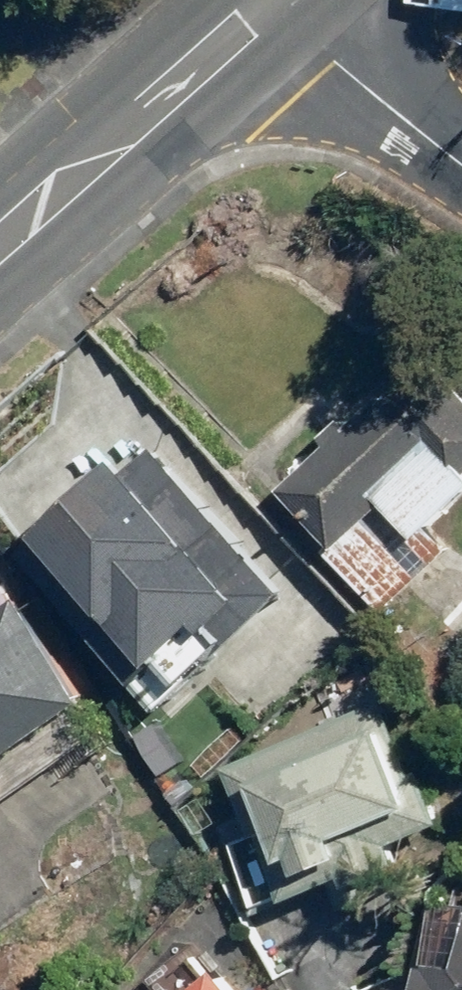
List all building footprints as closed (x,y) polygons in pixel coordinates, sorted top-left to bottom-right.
[(413,371),(352,425),(345,418),(322,438),(334,451),(284,496),(333,551),(326,558),(380,617),(447,556),(429,536),(461,506),(461,476),(437,448),(461,425),(413,371)] [(108,466),(25,542),(149,676),(229,602),(239,613),(271,582),(150,451),(120,478),(108,466)] [(94,730),(9,609),(0,616),(0,797),(94,730)] [(373,704),(336,721),(344,741),(305,758),(297,738),(263,753),(270,769),(223,789),(238,824),(215,834),(250,914),(338,875),(327,850),(397,820),(407,843),(442,827),(418,771),(405,777),(373,704)] [(458,896),(455,974),(412,972),(411,989),(461,989),(461,896),(458,896)] [(167,989),(223,989),(197,962),(167,989)]
